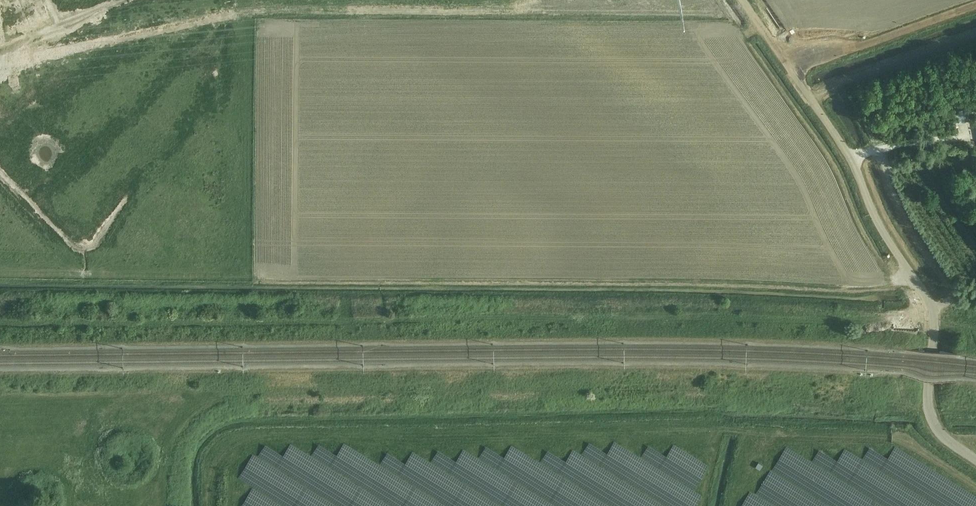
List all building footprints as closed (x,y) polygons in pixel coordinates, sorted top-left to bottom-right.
[(760,461),(756,467),(761,470),(765,465),(760,461)]
